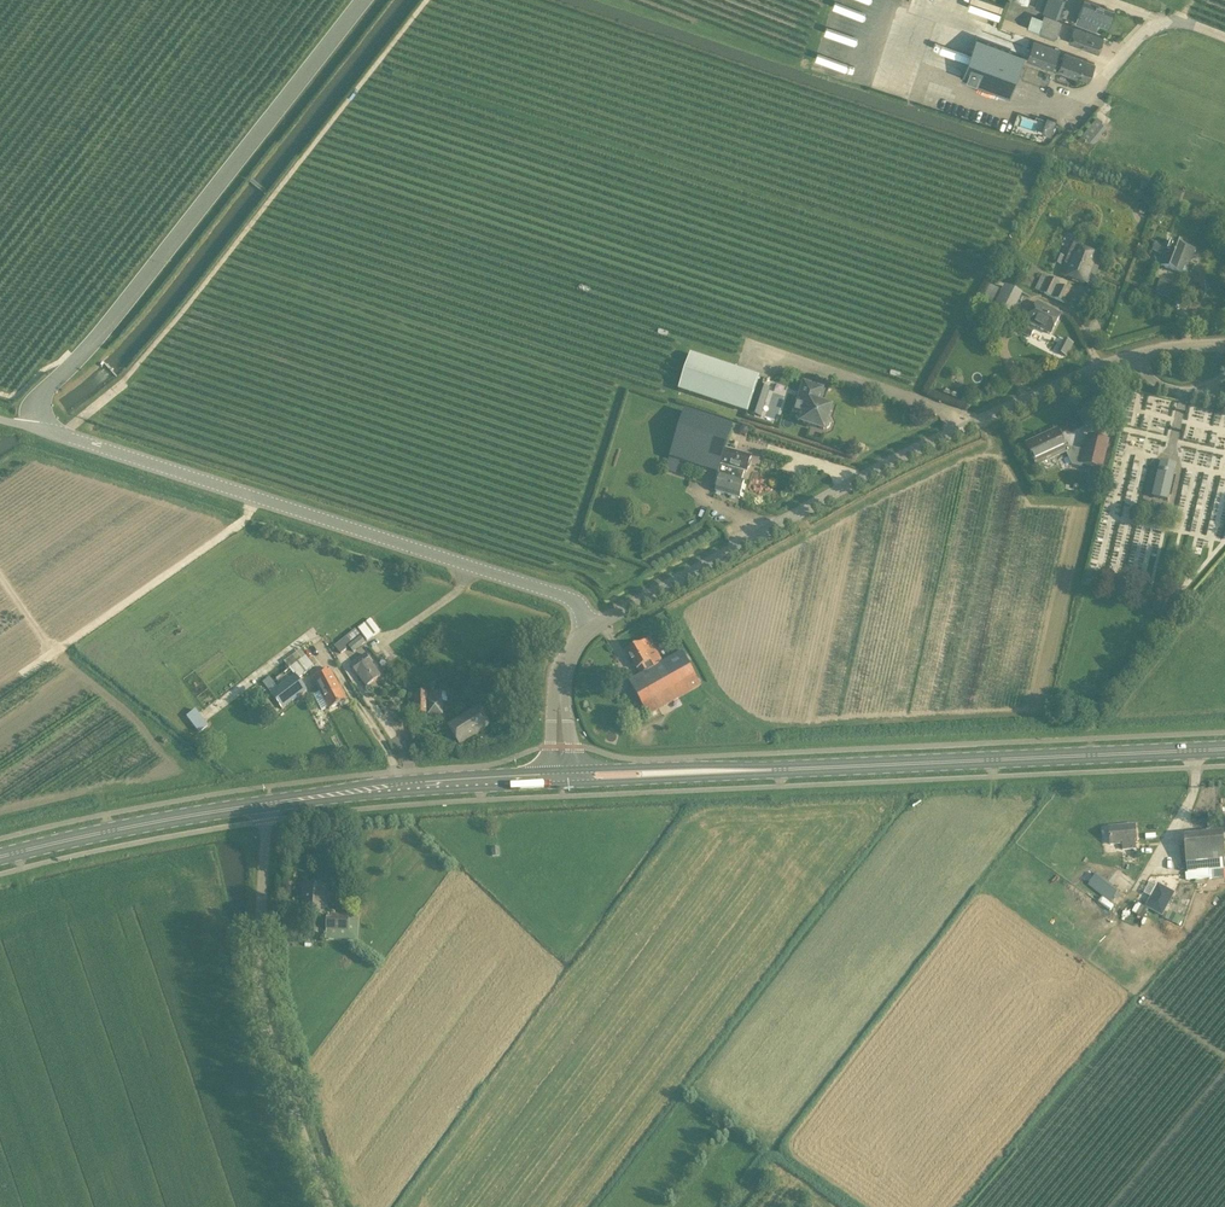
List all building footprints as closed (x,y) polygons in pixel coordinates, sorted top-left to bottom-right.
[(1002,3),(994,0),(969,0),(967,6),(997,17),(1002,3)] [(1036,8),(1056,15),(1061,0),(1038,0),(1036,8)] [(1076,21),(1097,29),(1099,24),(1108,27),(1114,9),(1087,0),(1083,0),(1076,21)] [(1061,21),(1044,14),(1042,18),(1031,14),(1026,29),(1054,39),(1061,21)] [(1074,26),(1068,42),(1097,53),(1104,37),(1074,26)] [(1025,60),(1052,70),(1059,49),(1033,39),(1025,60)] [(1012,90),(1024,56),(986,42),(974,76),(1012,90)] [(1057,71),(1069,76),(1070,72),(1070,73),(1088,79),(1092,70),(1095,62),(1064,51),(1057,71)] [(1094,115),(1080,132),(1089,139),(1093,135),(1088,131),(1098,119),(1094,115)] [(1195,250),(1169,241),(1160,266),(1185,276),(1195,250)] [(1152,251),(1161,254),(1164,246),(1155,243),(1152,251)] [(1102,257),(1073,245),(1061,276),(1090,287),(1102,257)] [(1054,262),(1061,264),(1064,258),(1056,255),(1054,262)] [(1007,266),(1003,275),(1018,282),(1022,274),(1007,266)] [(1048,279),(1041,275),(1035,290),(1052,299),(1065,305),(1071,293),(1058,287),(1059,284),(1048,279)] [(1202,287),(1203,283),(1201,282),(1202,280),(1194,277),(1192,284),(1202,287)] [(1174,283),(1161,279),(1155,294),(1169,299),(1174,283)] [(1002,292),(989,286),(979,307),(1006,322),(1010,315),(1012,316),(1023,296),(1005,287),(1002,292)] [(1026,323),(1050,336),(1061,316),(1037,303),(1026,323)] [(1034,331),(1025,326),(1021,334),(1030,338),(1034,331)] [(1059,352),(1067,356),(1073,344),(1065,340),(1059,352)] [(748,413),(759,377),(690,354),(679,390),(748,413)] [(827,429),(829,428),(831,423),(830,420),(827,420),(831,407),(818,403),(823,390),(804,384),(795,413),(804,416),(802,422),(824,430),(825,428),(827,429)] [(750,413),(760,417),(765,402),(755,398),(750,413)] [(703,441),(710,419),(684,411),(669,459),(716,473),(714,480),(718,481),(715,492),(739,499),(744,481),(741,480),(731,477),(734,469),(722,465),(727,448),(703,441)] [(735,427),(710,419),(703,441),(727,448),(722,465),(734,469),(731,477),(741,480),(744,474),(746,475),(752,457),(728,450),(735,427)] [(1075,456),(1096,460),(1100,432),(1081,427),(1075,456)] [(1034,464),(1066,449),(1057,429),(1025,444),(1034,464)] [(1158,469),(1152,498),(1168,502),(1175,473),(1176,465),(1160,461),(1158,469)] [(1126,498),(1124,513),(1136,515),(1138,500),(1126,498)] [(372,618),(358,627),(367,641),(381,632),(372,618)] [(353,653),(365,643),(360,636),(348,646),(353,653)] [(646,640),(626,652),(636,670),(637,670),(640,675),(629,681),(648,716),(701,686),(682,652),(663,663),(655,649),(652,650),(646,640)] [(365,655),(350,665),(366,687),(381,676),(365,655)] [(275,679),(280,686),(257,703),(270,719),(308,690),(299,679),(314,667),(306,657),(275,679)] [(329,710),(346,701),(330,669),(312,678),(329,710)] [(413,716),(427,715),(427,717),(443,716),(443,701),(441,701),(441,692),(430,692),(430,693),(413,697),(413,716)] [(479,706),(447,725),(459,745),(490,726),(479,706)] [(207,727),(204,723),(198,715),(195,711),(186,717),(198,733),(207,727)] [(1134,825),(1108,828),(1109,846),(1122,844),(1122,851),(1135,849),(1134,844),(1136,843),(1134,825)] [(1222,832),(1183,836),(1185,865),(1224,861),(1224,858),(1222,832)] [(1158,886),(1150,882),(1144,894),(1152,898),(1147,908),(1161,915),(1172,896),(1173,894),(1158,886)] [(335,912),(330,912),(329,910),(323,909),(325,886),(304,884),(302,914),(326,916),(327,914),(336,915),(336,914),(335,912)] [(1109,885),(1102,894),(1115,905),(1123,896),(1109,885)] [(362,889),(352,889),(351,911),(360,912),(362,889)] [(1143,918),(1147,912),(1148,910),(1142,906),(1137,914),(1143,918)] [(325,930),(327,930),(326,940),(358,942),(359,913),(349,912),(349,916),(336,915),(327,914),(326,916),(325,930)]
